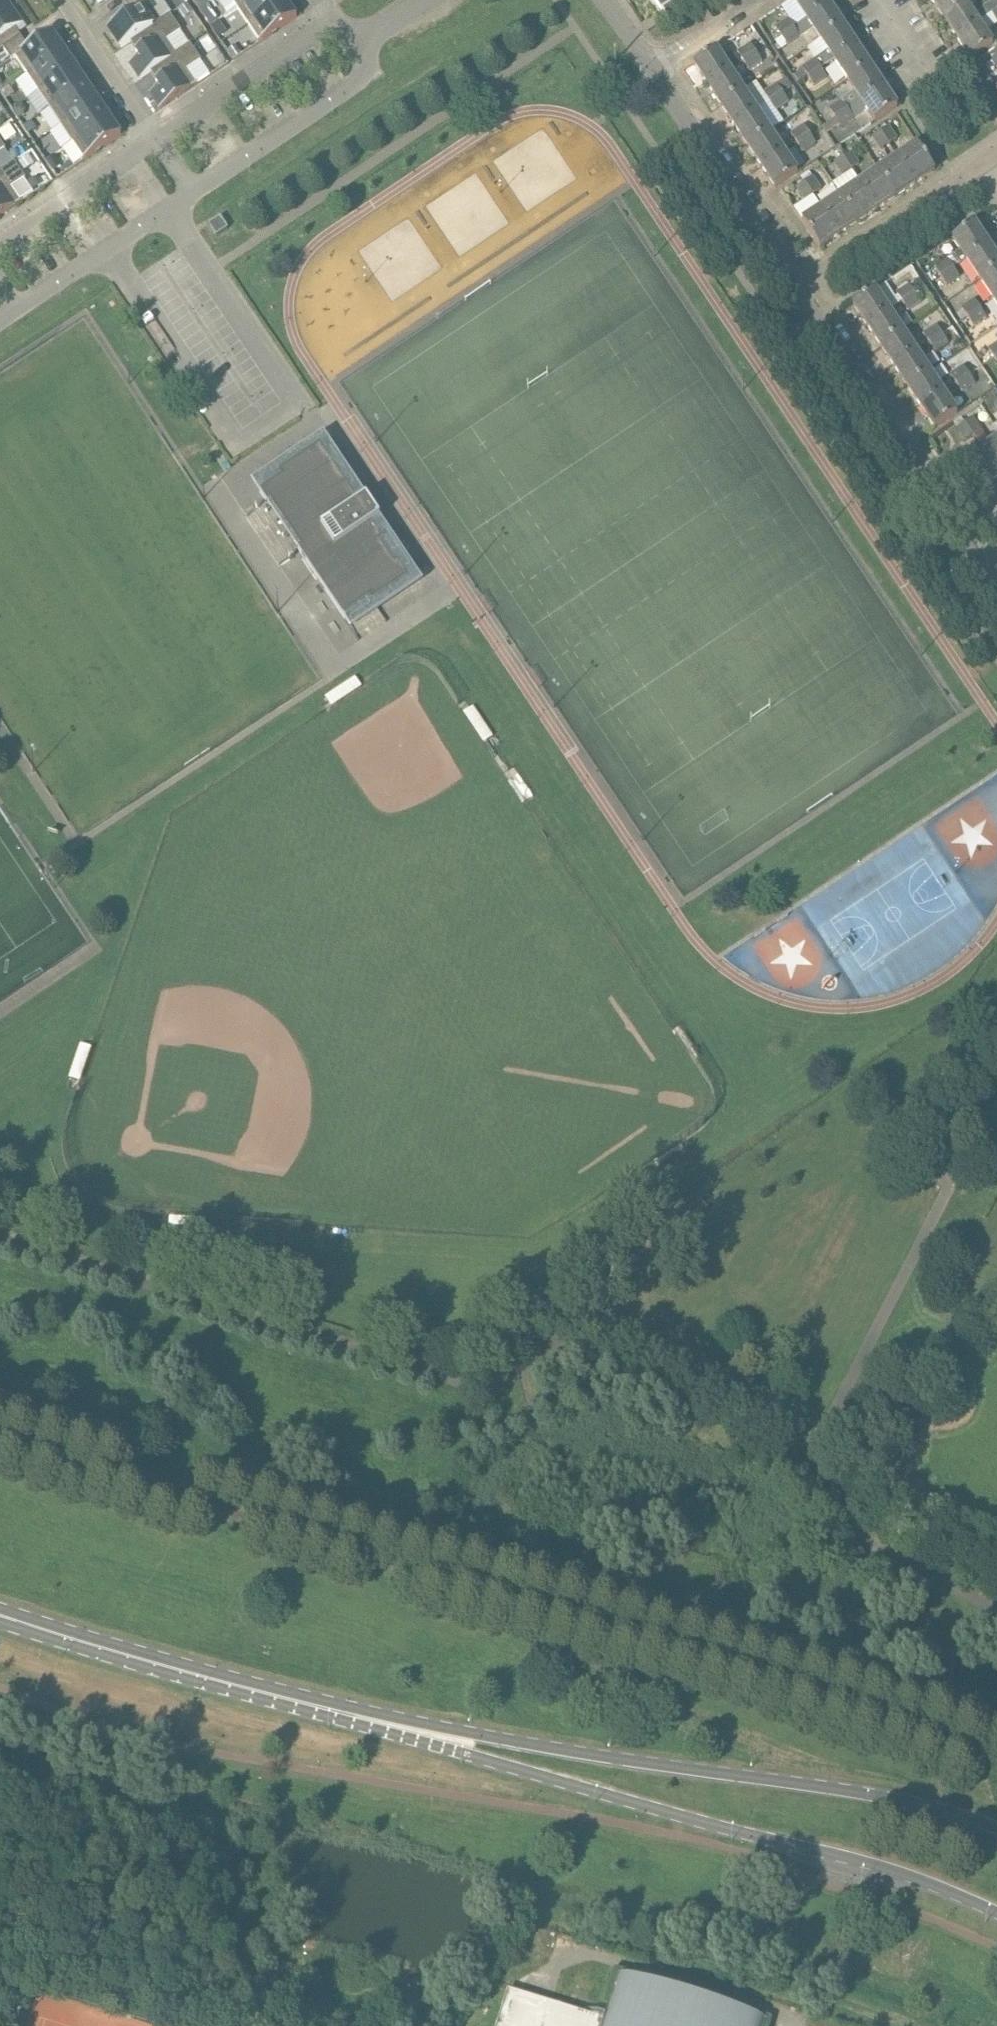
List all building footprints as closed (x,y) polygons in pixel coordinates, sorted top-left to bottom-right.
[(10,9),(4,0),(0,0),(0,16),(10,9)] [(161,21),(150,5),(154,1),(153,0),(132,0),(126,4),(133,15),(110,30),(122,49),(131,43),(162,22),(161,21)] [(249,25),(284,1),(283,0),(249,0),(237,8),(249,25)] [(688,5),(685,0),(656,0),(662,9),(663,8),(669,17),(688,5)] [(830,4),(827,0),(795,0),(807,18),(830,4)] [(966,3),(964,0),(932,0),(944,17),(966,3)] [(996,10),(996,0),(986,0),(982,3),(984,6),(990,15),(996,10)] [(259,43),(259,44),(298,18),(297,17),(295,18),(284,1),(249,25),(260,42),(259,43)] [(192,2),(175,11),(182,24),(199,15),(192,2)] [(957,38),(979,23),(990,15),(984,6),(973,14),(966,3),(944,17),(957,38)] [(821,39),(844,25),(830,4),(807,18),(821,39)] [(29,49),(15,29),(21,25),(10,9),(0,16),(0,52),(4,49),(12,61),(13,61),(12,60),(16,58),(16,57),(29,49)] [(177,56),(176,54),(167,41),(181,31),(170,15),(161,21),(162,22),(131,43),(138,52),(137,53),(138,55),(139,54),(141,57),(132,64),(142,79),(151,73),(177,56)] [(993,44),(985,32),(996,25),(990,15),(979,23),(957,38),(971,58),(974,56),(993,44)] [(782,37),(795,28),(788,18),(775,27),(782,37)] [(822,69),(835,60),(857,45),(844,25),(821,39),(829,50),(815,59),(822,69)] [(788,46),(801,38),(795,28),(782,37),(788,46)] [(16,57),(16,58),(27,74),(63,51),(51,34),(29,49),(16,57)] [(738,52),(744,61),(757,53),(751,44),(738,52)] [(197,85),(197,84),(196,84),(187,71),(202,61),(190,45),(176,54),(177,56),(151,73),(158,82),(157,83),(158,84),(159,84),(161,87),(152,93),(161,108),(160,109),(161,110),(197,85)] [(849,80),(871,65),(857,45),(835,60),(849,80)] [(996,48),(988,53),(996,66),(996,48)] [(708,84),(731,70),(717,49),(695,64),(708,84)] [(27,74),(39,92),(74,68),(63,51),(27,74)] [(744,61),(750,70),(763,62),(757,53),(744,61)] [(808,78),(822,69),(815,59),(802,68),(808,77),(808,78)] [(744,90),(737,79),(750,70),(744,61),(731,70),(708,84),(722,105),(744,90)] [(855,91),(862,100),(885,86),(871,65),(849,80),(855,91)] [(39,92),(50,109),(85,85),(74,68),(39,92)] [(808,78),(814,87),(827,78),(822,69),(808,78)] [(771,101),(783,93),(790,88),(785,81),(778,85),(777,84),(764,93),(771,101)] [(50,109),(61,126),(97,102),(85,85),(50,109)] [(876,121),(894,109),(898,106),(885,86),(862,100),(868,109),(876,121)] [(735,125),(758,110),(744,90),(722,105),(735,125)] [(777,110),(789,102),(783,93),(771,101),(777,110)] [(829,108),(835,118),(848,110),(841,100),(829,108)] [(61,126),(73,143),(108,119),(97,102),(61,126)] [(749,146),(771,131),(758,110),(735,125),(749,146)] [(854,119),(848,110),(835,118),(841,127),(854,119)] [(108,119),(73,143),(84,160),(83,161),(84,162),(122,136),(121,135),(120,136),(108,119)] [(798,143),(811,134),(804,125),(791,133),(798,143)] [(890,144),(898,139),(890,126),(881,132),(890,144)] [(762,166),(785,151),(771,131),(749,146),(762,166)] [(881,150),(890,144),(881,132),(873,138),(881,150)] [(804,152),(816,143),(811,134),(798,143),(804,152)] [(899,157),(916,183),(936,171),(918,144),(899,157)] [(776,187),(790,177),(798,172),(785,151),(762,166),(776,187)] [(852,169),(860,163),(852,151),(844,157),(852,169)] [(843,175),(852,169),(844,157),(835,162),(843,175)] [(897,196),(916,183),(899,157),(880,170),(897,196)] [(21,202),(12,189),(26,179),(15,162),(0,172),(1,173),(0,174),(0,217),(22,203),(21,202)] [(878,209),(897,196),(880,170),(860,182),(878,209)] [(813,195),(822,189),(814,177),(813,177),(809,172),(802,177),(805,182),(813,195)] [(805,200),(813,195),(805,182),(797,188),(805,200)] [(859,222),(878,209),(860,182),(841,195),(859,222)] [(840,234),(859,222),(841,195),(822,208),(840,234)] [(821,247),(840,234),(822,208),(803,221),(821,247)] [(221,218),(209,225),(217,237),(229,229),(221,218)] [(967,259),(989,244),(975,224),(953,239),(967,259)] [(996,268),(996,256),(989,244),(967,259),(980,280),(996,268)] [(941,276),(954,267),(948,259),(935,267),(941,276)] [(947,286),(960,277),(954,267),(941,276),(947,286)] [(994,300),(996,298),(996,268),(980,280),(988,291),(975,300),(981,309),(994,300)] [(903,302),(916,294),(910,284),(897,293),(903,302)] [(867,325),(890,310),(876,290),(854,305),(867,325)] [(909,311),(922,303),(916,294),(903,302),(909,311)] [(968,317),(981,309),(975,300),(962,308),(968,317)] [(968,317),(974,326),(987,318),(981,309),(968,317)] [(881,346),(903,331),(890,310),(867,325),(881,346)] [(930,343),(943,334),(937,325),(924,334),(930,343)] [(894,366),(917,351),(903,331),(881,346),(894,366)] [(936,352),(949,343),(943,334),(930,343),(936,352)] [(996,357),(996,343),(989,349),(995,358),(996,357)] [(908,387),(930,372),(917,351),(894,366),(908,387)] [(957,383),(970,375),(964,366),(951,374),(957,383)] [(922,407),(944,392),(930,372),(908,387),(922,407)] [(963,392),(976,384),(970,375),(957,383),(963,392)] [(935,428),(950,418),(958,413),(950,401),(963,392),(957,383),(944,392),(922,407),(935,428)] [(974,436),(982,431),(974,418),(965,423),(974,436)] [(974,436),(965,423),(957,429),(966,442),(974,436)] [(982,431),(974,436),(983,448),(996,471),(996,439),(991,443),(982,431)] [(409,579),(383,539),(372,523),(380,518),(367,498),(359,504),(321,446),(280,473),(283,478),(260,493),(267,504),(271,501),(302,548),(299,551),(343,618),(371,599),(373,603),(409,579)] [(996,477),(996,471),(983,448),(963,462),(980,488),(996,477)] [(766,2020),(619,1975),(605,2021),(508,1992),(497,2025),(764,2025),(766,2020)]
